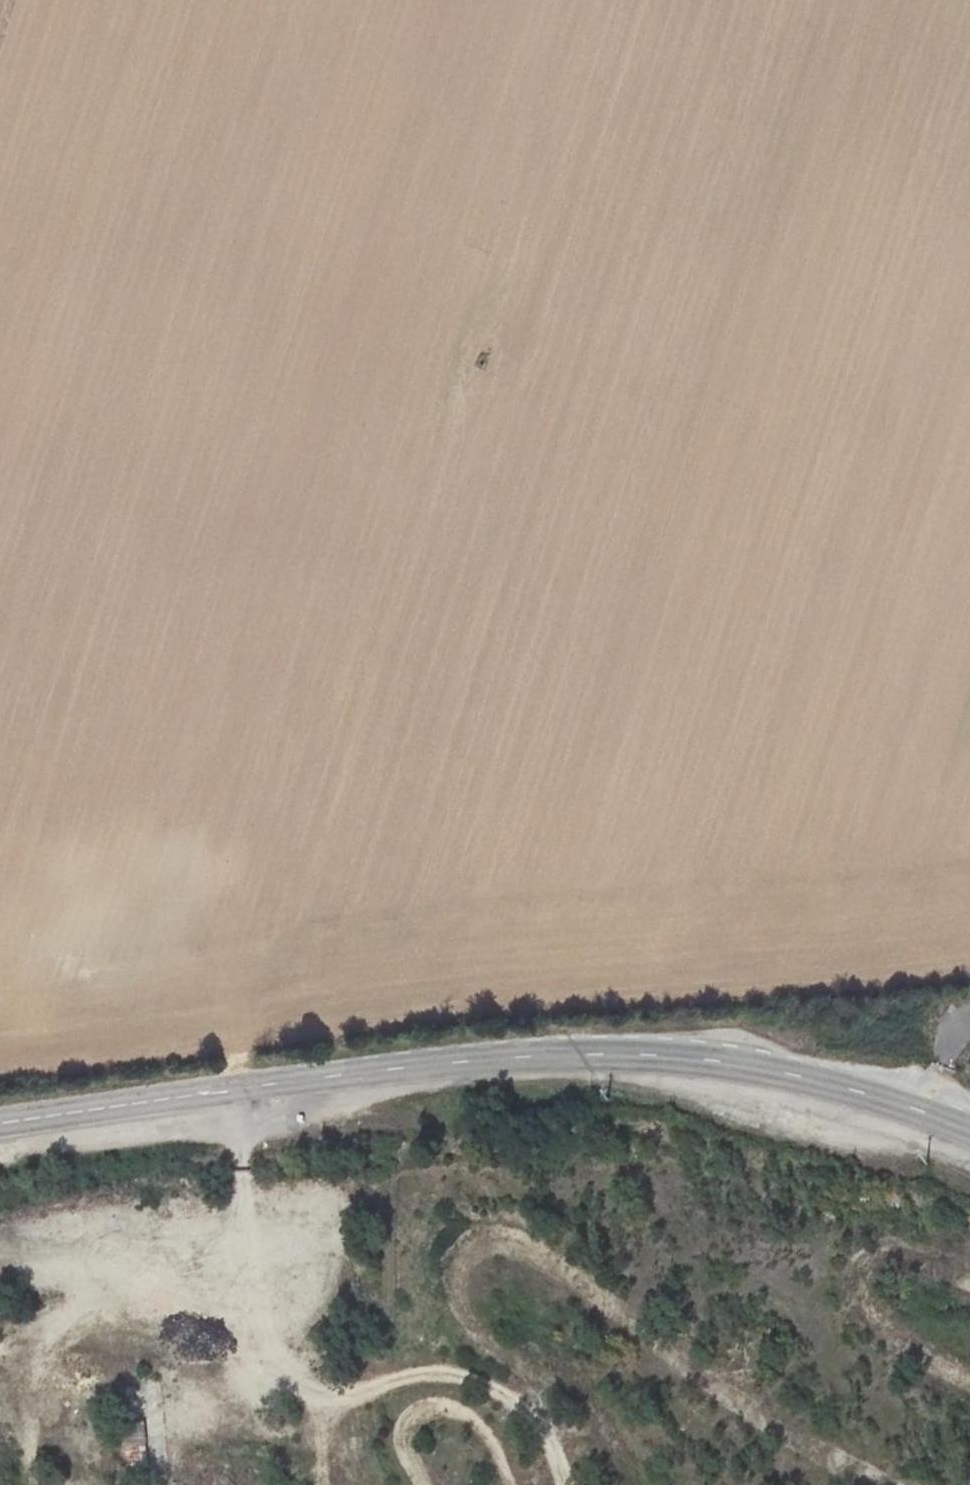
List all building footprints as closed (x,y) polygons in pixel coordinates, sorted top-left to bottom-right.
[(125,1468),(148,1466),(144,1422),(122,1423),(125,1468)]
